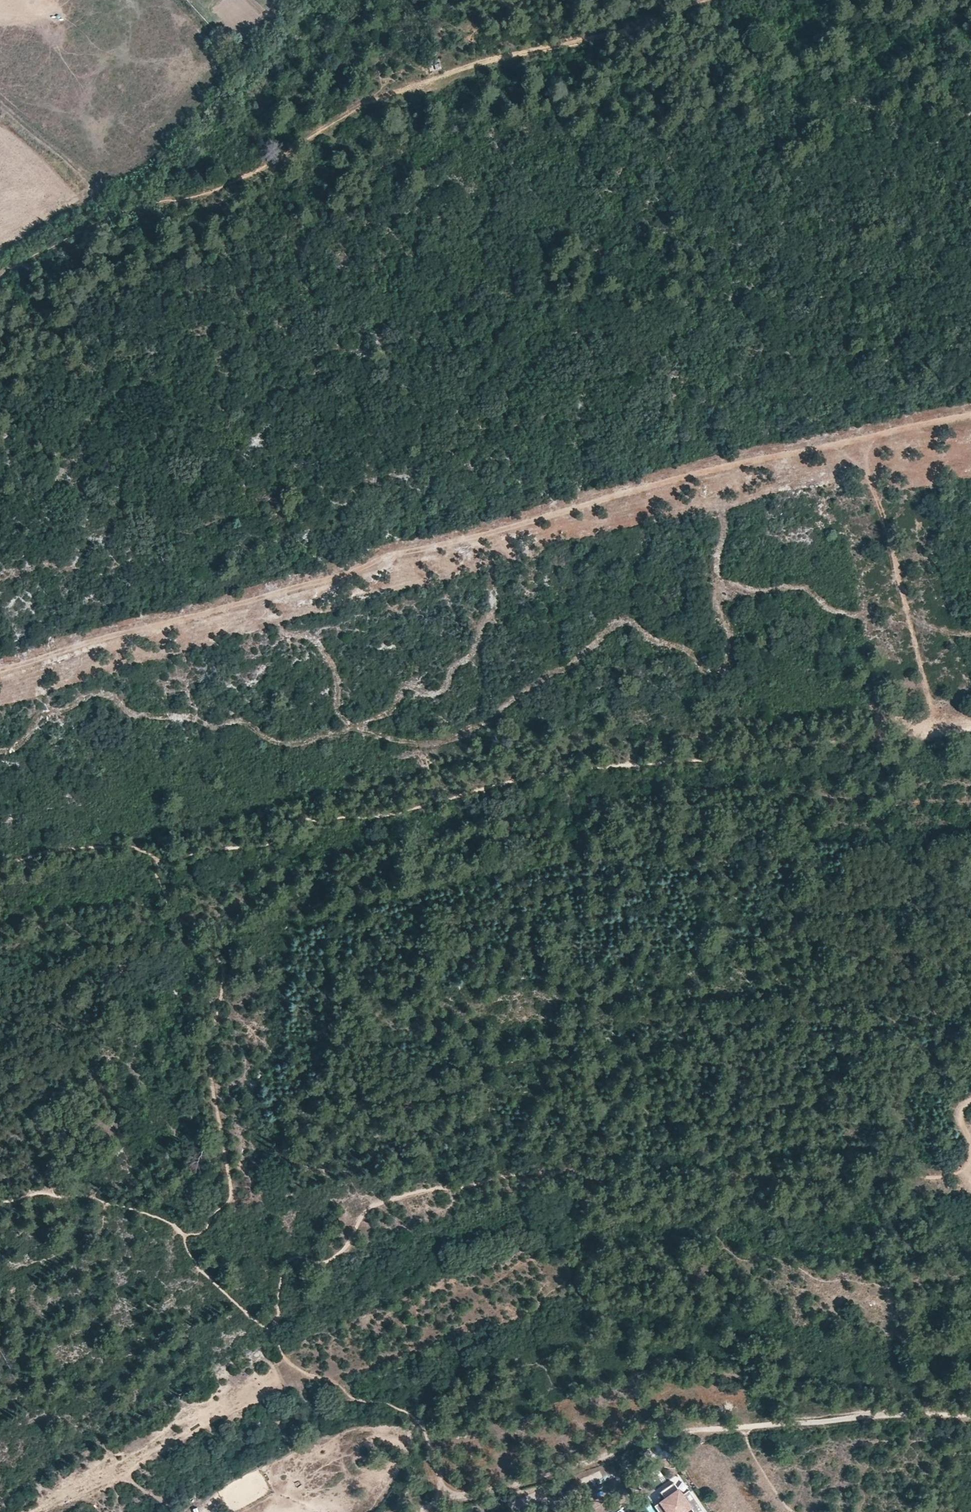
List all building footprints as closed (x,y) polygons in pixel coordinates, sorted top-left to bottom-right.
[(657,1466),(648,1472),(657,1485),(665,1479),(657,1466)] [(689,1489),(682,1494),(673,1482),(660,1491),(664,1498),(654,1505),(659,1511),(704,1511),(689,1489)]
